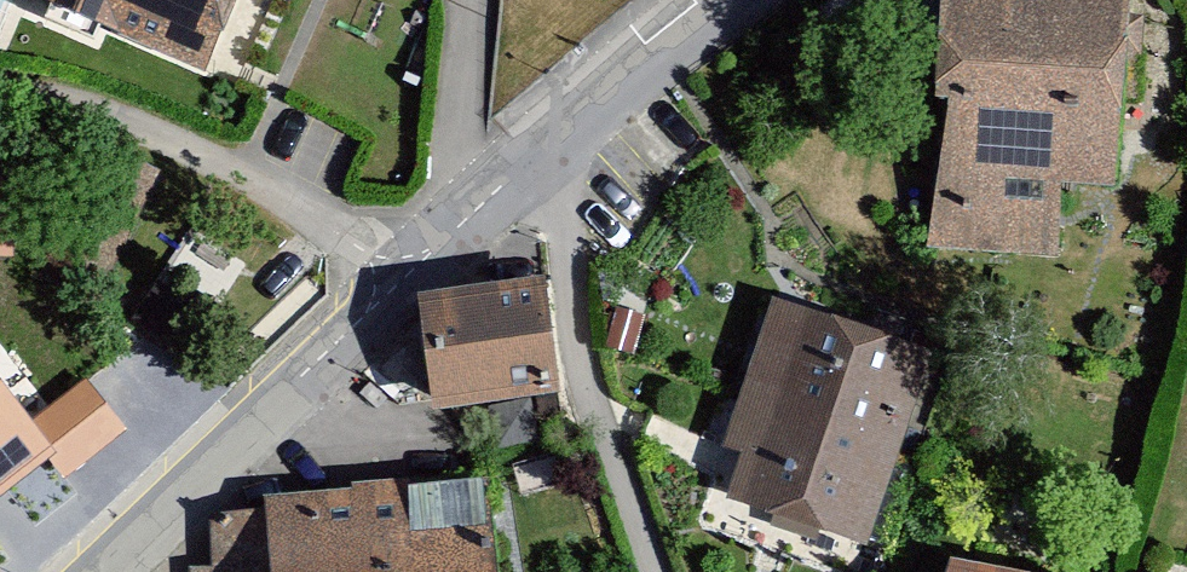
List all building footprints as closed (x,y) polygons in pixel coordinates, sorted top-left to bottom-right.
[(22,4),(201,78),(234,0),(24,0),(22,4)] [(932,115),(946,117),(925,262),(1051,270),(1053,197),(1109,200),(1124,0),(941,0),(932,115)] [(101,150),(45,269),(100,294),(155,175),(101,150)] [(539,292),(415,310),(432,423),(555,405),(539,292)] [(922,361),(769,313),(723,460),(741,466),(726,511),(861,553),(922,361)] [(90,379),(31,421),(55,451),(71,473),(127,423),(90,379)] [(55,451),(31,421),(0,382),(0,494),(55,451)] [(397,494),(263,505),(265,525),(211,529),(214,571),(487,571),(485,540),(401,547),(397,494)]
